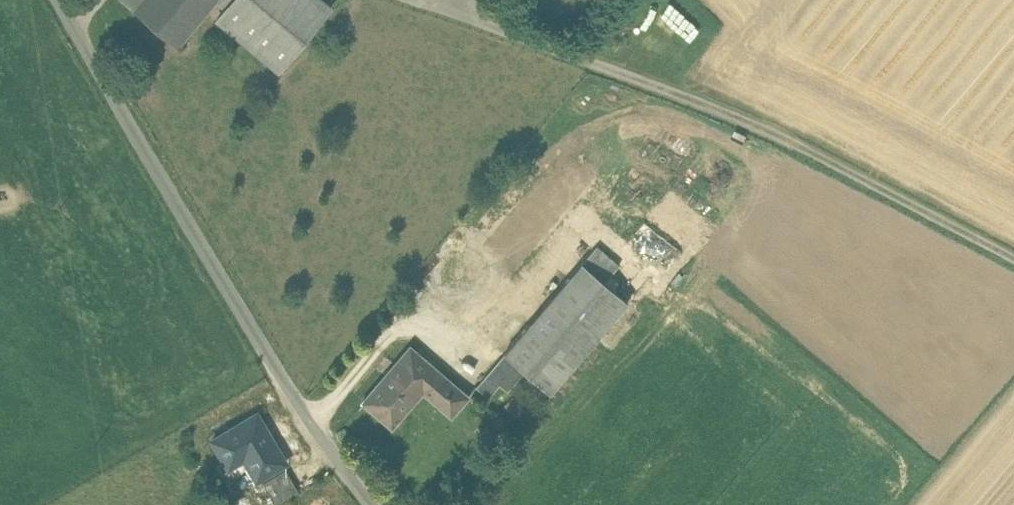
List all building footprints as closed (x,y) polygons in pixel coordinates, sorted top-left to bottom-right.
[(134,8),(141,0),(124,0),(134,8)] [(134,8),(177,44),(213,0),(141,0),(134,8)] [(322,0),(232,0),(226,7),(217,17),(279,69),(330,7),(322,0)] [(689,24),(684,33),(705,45),(710,36),(689,24)] [(619,264),(597,245),(582,261),(605,281),(619,264)] [(582,261),(505,352),(525,370),(550,391),(628,300),(605,281),(582,261)] [(411,345),(364,400),(379,413),(383,408),(397,420),(424,388),(445,406),(461,388),(411,345)] [(525,370),(505,352),(497,362),(517,379),(525,370)] [(517,379),(497,362),(488,372),(500,383),(508,390),(517,379)] [(488,372),(476,385),(489,396),(500,383),(488,372)] [(461,388),(445,406),(453,413),(469,395),(461,388)] [(393,425),(397,420),(383,408),(379,413),(393,425)] [(286,460),(257,411),(212,438),(225,460),(241,451),(256,478),(286,460)] [(285,467),(263,481),(276,504),(299,491),(285,467)]
